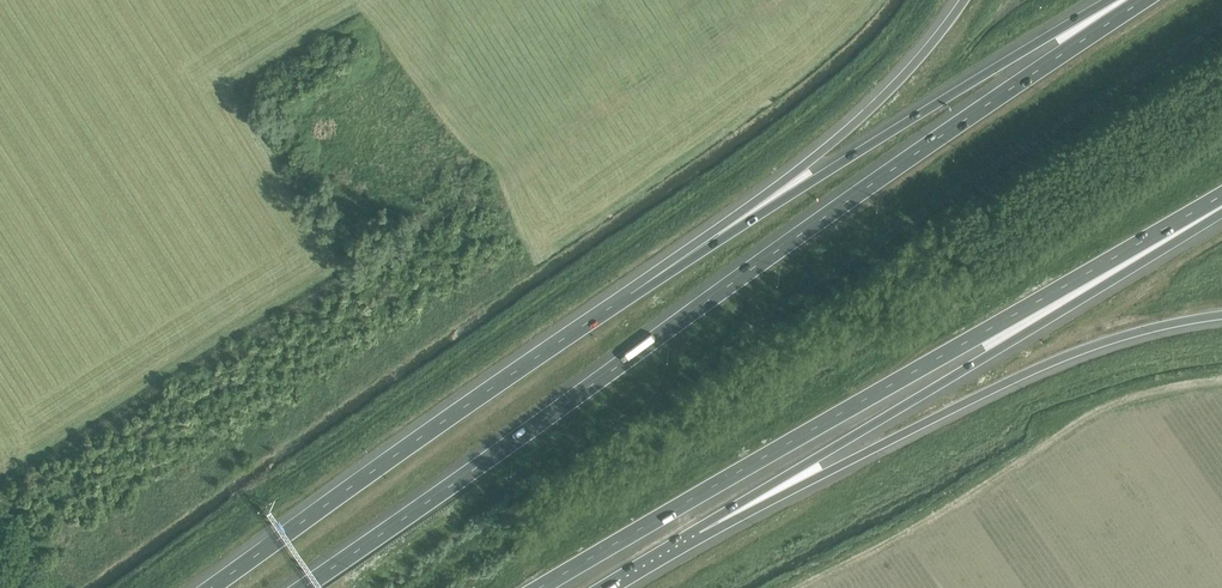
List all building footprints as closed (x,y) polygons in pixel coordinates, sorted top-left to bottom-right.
[(706,279),(719,269),(715,264),(703,274),(706,279)]
